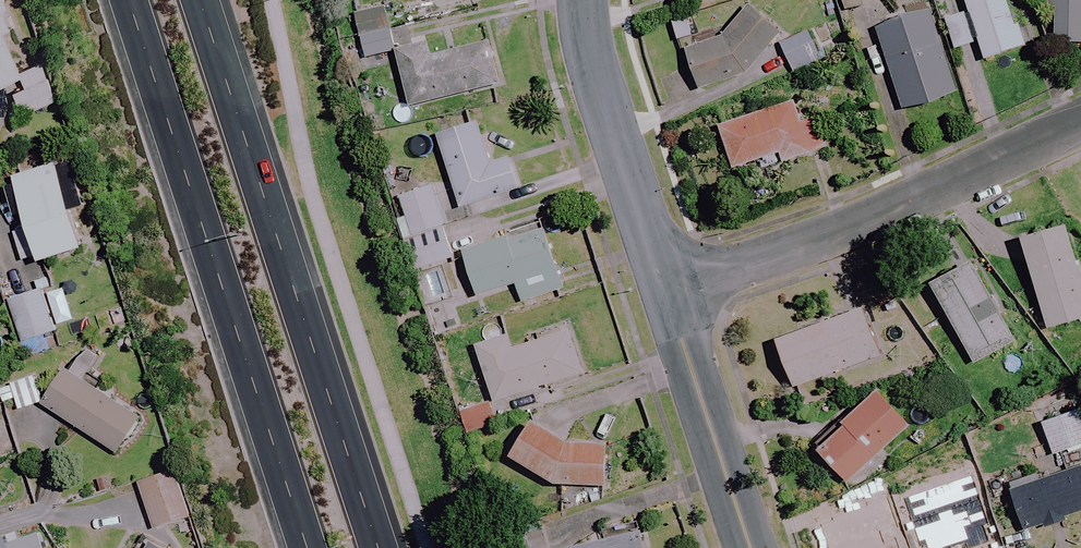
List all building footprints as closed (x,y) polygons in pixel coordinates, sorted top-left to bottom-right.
[(8,83),(22,116),(56,101),(40,64),(20,73),(3,33),(16,28),(4,0),(0,0),(0,87),(8,83)] [(845,12),(881,0),(841,0),(845,12)] [(1007,0),(965,0),(985,60),(1022,48),(1007,0)] [(1050,44),(1080,43),(1080,0),(1049,0),(1050,44)] [(685,47),(700,90),(751,74),(782,30),(750,4),(728,32),(685,47)] [(387,5),(356,12),(360,32),(392,25),(387,5)] [(955,95),(929,10),(876,27),(902,111),(955,95)] [(975,44),(966,13),(945,19),(954,50),(975,44)] [(837,44),(828,26),(808,36),(806,32),(780,45),(791,67),(837,44)] [(392,28),(361,35),(365,55),(397,48),(392,28)] [(498,85),(487,43),(431,57),(427,42),(396,50),(410,107),(498,85)] [(803,124),(796,102),(719,126),(733,168),(779,153),(782,163),(825,149),(816,120),(803,124)] [(491,164),(478,120),(438,133),(461,207),(519,189),(510,158),(491,164)] [(26,215),(30,230),(11,236),(19,262),(38,256),(40,262),(84,249),(58,164),(14,177),(17,185),(3,189),(12,219),(26,215)] [(453,259),(432,190),(401,199),(406,218),(399,220),(414,271),(453,259)] [(1068,227),(1023,239),(1047,328),(1080,319),(1080,277),(1068,227)] [(564,290),(546,229),(465,252),(477,297),(516,285),(521,302),(564,290)] [(1006,327),(977,269),(935,290),(974,365),(1015,344),(1006,327)] [(55,331),(42,289),(19,296),(33,339),(55,331)] [(881,356),(864,308),(777,340),(795,387),(881,356)] [(583,374),(569,332),(513,350),(509,336),(477,346),(495,402),(583,374)] [(141,417),(67,371),(44,408),(119,453),(141,417)] [(911,425),(880,391),(817,449),(848,483),(911,425)] [(498,425),(490,402),(460,412),(468,435),(498,425)] [(1077,408),(1040,422),(1053,456),(1080,446),(1080,420),(1077,408)] [(569,444),(537,423),(515,456),(555,485),(608,486),(608,445),(569,444)] [(1010,489),(1023,533),(1064,521),(1063,518),(1080,513),(1080,467),(1010,489)] [(189,517),(174,472),(139,484),(154,529),(189,517)] [(962,546),(948,528),(957,521),(934,493),(865,547),(959,547),(962,546)] [(640,530),(572,547),(645,547),(640,530)] [(39,532),(18,538),(16,533),(0,538),(0,547),(44,547),(39,532)]
